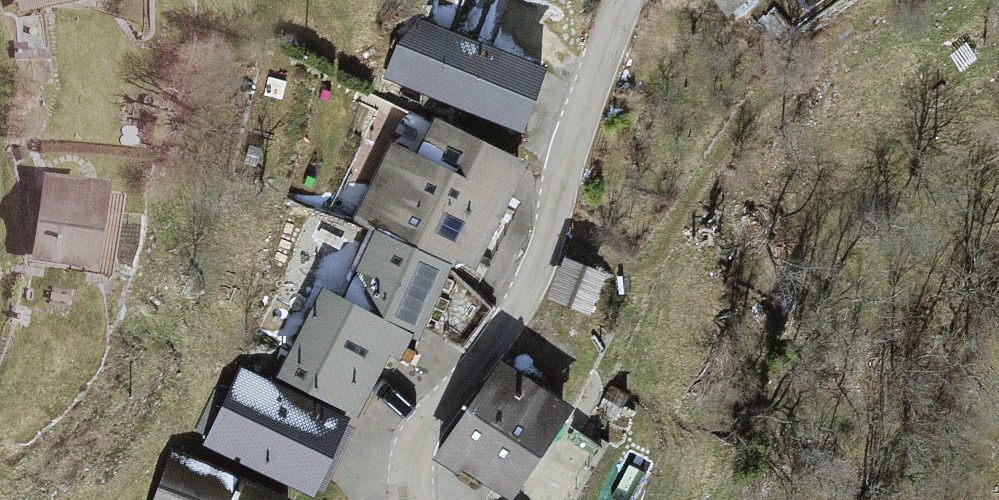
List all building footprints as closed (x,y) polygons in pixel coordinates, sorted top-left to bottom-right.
[(727,17),(750,0),(714,0),(727,17)] [(542,74),(414,25),(393,78),(521,128),(542,74)] [(397,355),(404,340),(407,332),(413,335),(445,257),(473,271),(509,196),(526,162),(442,121),(422,163),(397,150),(361,218),(383,228),(348,303),(325,292),(283,379),(354,413),(385,350),(397,355)] [(107,184),(48,176),(37,256),(97,264),(107,184)] [(610,280),(568,264),(552,304),(594,320),(610,280)] [(568,409),(504,366),(445,452),(509,495),(568,409)] [(346,421),(243,371),(209,442),(311,491),(346,421)] [(177,456),(158,499),(278,499),(177,456)]
